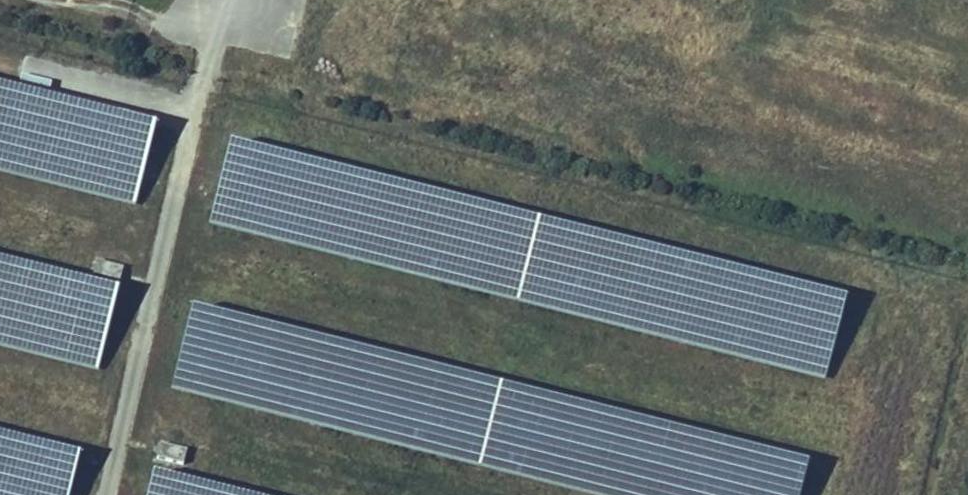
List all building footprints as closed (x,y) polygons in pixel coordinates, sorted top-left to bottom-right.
[(138,198),(155,128),(0,89),(0,163),(138,198)] [(228,146),(210,216),(827,372),(845,302),(228,146)] [(123,268),(96,261),(92,276),(119,284),(123,268)] [(100,363),(118,293),(0,263),(0,338),(100,363)] [(172,381),(623,494),(800,494),(807,467),(190,311),(172,381)] [(80,457),(0,437),(0,494),(70,494),(80,457)] [(183,465),(187,450),(160,444),(157,458),(183,465)] [(146,494),(228,494),(151,476),(146,494)]
